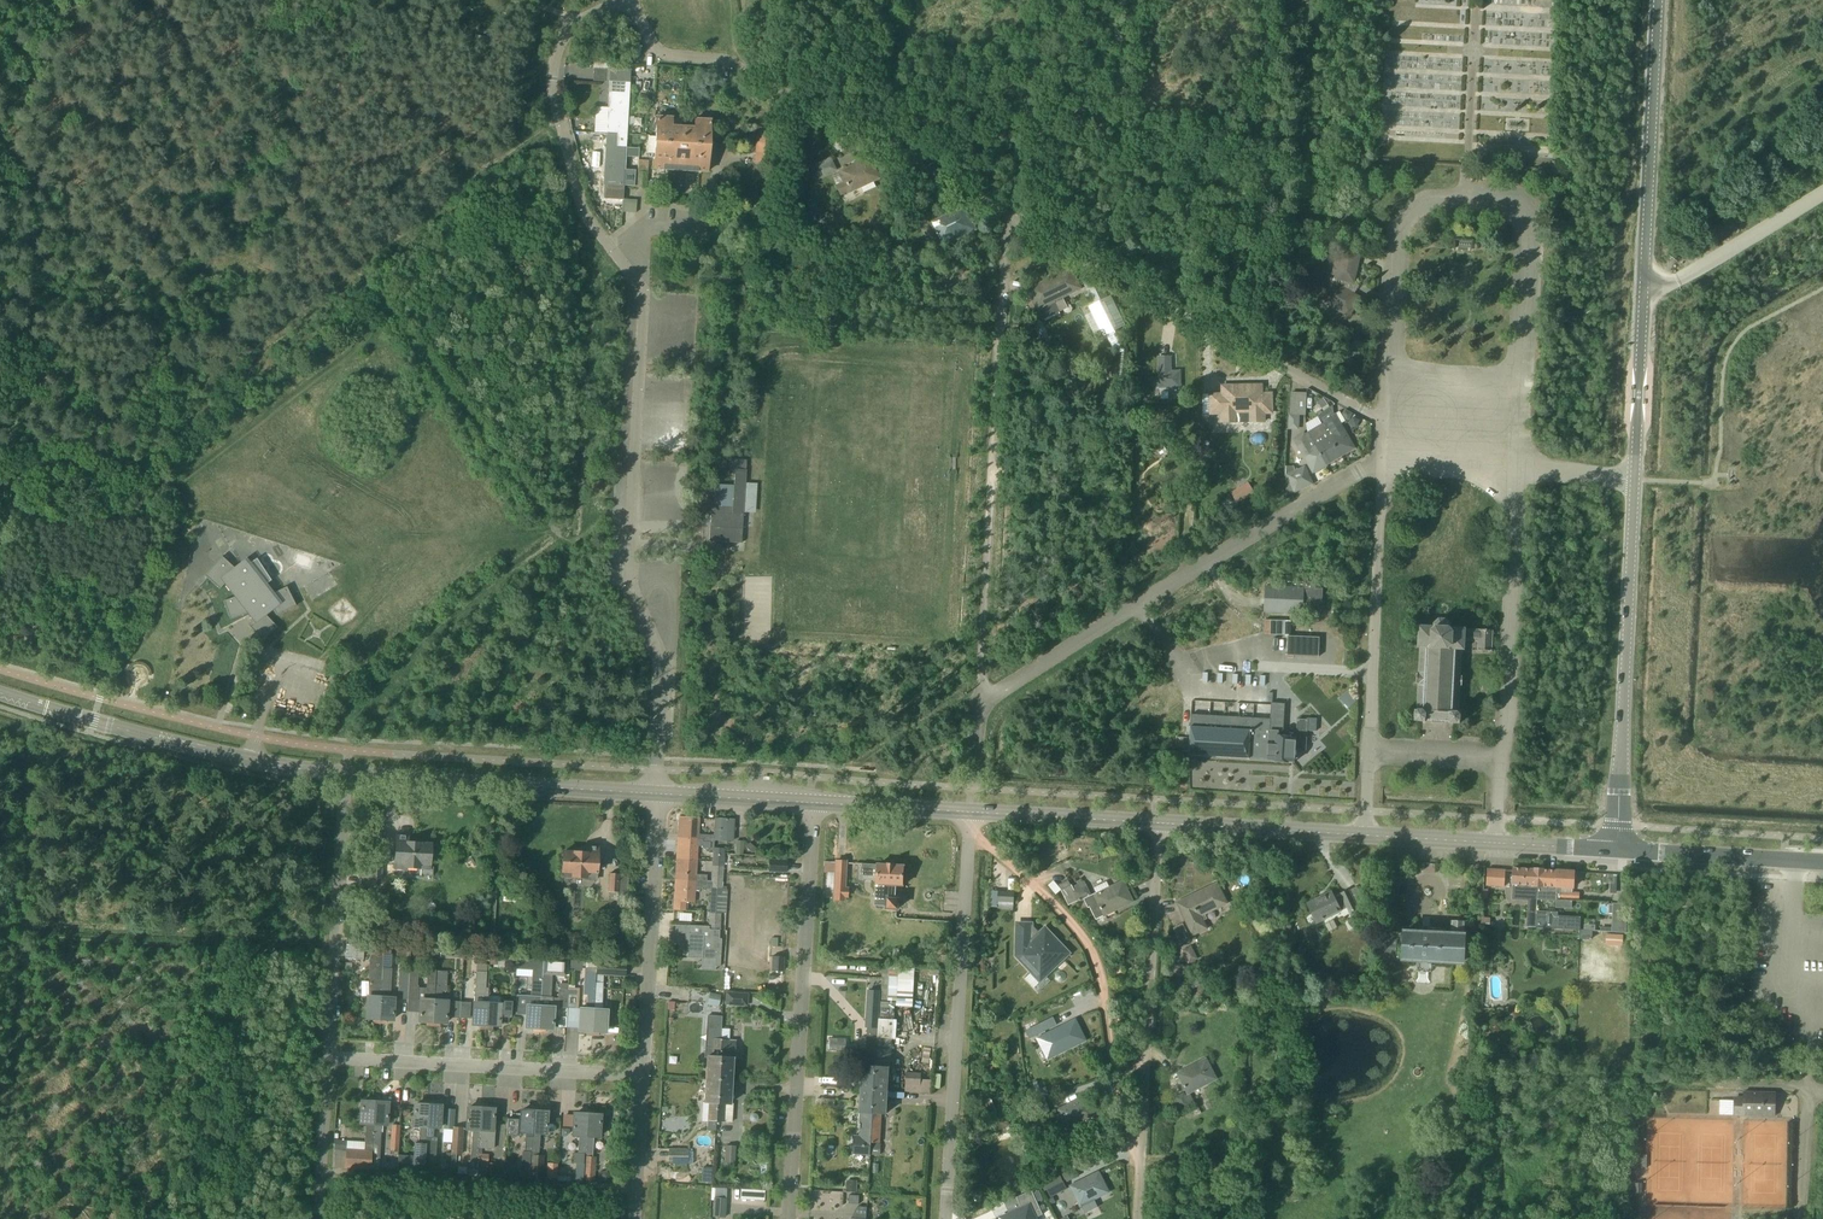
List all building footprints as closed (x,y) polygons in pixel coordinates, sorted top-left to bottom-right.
[(627,134),(630,82),(630,70),(611,69),(607,133),(627,134)] [(655,136),(667,136),(666,146),(676,146),(676,149),(679,149),(681,149),(682,128),(672,127),(672,118),(657,117),(655,136)] [(686,150),(686,147),(696,148),(697,138),(709,139),(710,120),(694,119),(694,129),(682,128),(681,149),(683,150),(686,150)] [(771,143),(772,133),(757,132),(756,142),(771,143)] [(607,133),(604,184),(624,185),(634,186),(635,171),(625,170),(627,134),(607,133)] [(654,154),(653,169),(669,170),(669,160),(676,160),(676,152),(679,152),(679,149),(676,149),(676,146),(666,146),(667,136),(655,136),(655,137),(649,136),(648,153),(654,154)] [(683,150),(682,152),(685,152),(685,161),(699,161),(698,171),(707,172),(709,139),(697,138),(696,148),(686,147),(686,150),(683,150)] [(771,143),(756,142),(755,152),(755,164),(776,165),(778,143),(771,143)] [(681,149),(679,149),(679,152),(676,152),(676,160),(669,160),(669,170),(698,171),(699,161),(685,161),(685,152),(682,152),(683,150),(681,149)] [(819,163),(824,175),(836,170),(831,158),(819,163)] [(638,173),(637,188),(647,188),(648,160),(638,159),(638,173)] [(847,192),(878,177),(870,159),(839,174),(832,177),(840,195),(847,192)] [(1560,162),(1552,161),(1552,173),(1560,173),(1560,162)] [(604,185),(603,198),(623,199),(624,185),(604,184),(604,185)] [(928,220),(924,211),(921,212),(918,205),(905,211),(912,228),(928,220)] [(953,241),(976,230),(967,211),(962,214),(960,210),(949,215),(932,223),(941,241),(950,236),(953,241)] [(1362,297),(1357,294),(1349,290),(1353,283),(1361,254),(1344,250),(1343,256),(1336,255),(1332,276),(1335,276),(1320,302),(1350,318),(1362,297)] [(1068,293),(1079,288),(1071,270),(1030,290),(1044,319),(1068,307),(1062,296),(1068,293)] [(1098,274),(1083,281),(1093,302),(1088,304),(1103,334),(1125,324),(1110,293),(1108,294),(1098,274)] [(1171,371),(1170,356),(1159,357),(1159,378),(1153,378),(1153,387),(1180,387),(1180,371),(1171,371)] [(1266,422),(1266,413),(1272,413),(1272,393),(1261,393),(1261,386),(1223,386),(1223,394),(1210,394),(1210,406),(1211,414),(1219,414),(1220,423),(1266,422)] [(1305,415),(1306,393),(1290,392),(1289,429),(1299,430),(1299,415),(1305,415)] [(1334,417),(1323,424),(1340,454),(1352,447),(1334,417)] [(1340,454),(1323,424),(1308,433),(1326,463),(1340,454)] [(1308,433),(1296,440),(1314,470),(1326,463),(1308,433)] [(1286,495),(1312,483),(1305,466),(1286,475),(1286,495)] [(730,542),(736,543),(741,543),(745,470),(734,469),(732,507),(711,505),(709,541),(721,542),(720,547),(730,548),(730,542)] [(1229,490),(1235,502),(1256,493),(1250,481),(1229,490)] [(293,550),(289,562),(309,569),(313,557),(293,550)] [(221,556),(205,575),(207,577),(220,588),(224,583),(234,597),(223,601),(230,619),(247,613),(250,617),(253,620),(248,625),(263,640),(277,627),(266,616),(274,609),(276,614),(295,605),(290,595),(286,587),(271,594),(264,584),(270,580),(256,558),(248,564),(244,559),(234,567),(221,556)] [(1320,615),(1322,588),(1314,588),(1314,582),(1304,582),(1304,587),(1266,586),(1264,612),(1320,615)] [(1264,619),(1264,634),(1291,635),(1291,619),(1264,619)] [(1414,721),(1425,722),(1426,720),(1449,721),(1449,723),(1460,723),(1461,712),(1459,712),(1460,686),(1462,686),(1462,676),(1460,676),(1462,650),(1464,650),(1464,641),(1478,642),(1478,650),(1492,651),(1493,630),(1450,628),(1450,624),(1446,620),(1439,619),(1434,624),(1434,627),(1419,626),(1418,647),(1420,647),(1419,674),(1417,674),(1416,683),(1418,684),(1417,710),(1415,710),(1414,721)] [(1287,654),(1318,656),(1319,638),(1288,636),(1287,654)] [(1347,707),(1356,700),(1347,690),(1339,697),(1347,707)] [(1270,710),(1270,719),(1268,759),(1268,760),(1276,760),(1276,761),(1294,762),(1295,749),(1306,750),(1307,730),(1316,731),(1317,718),(1307,718),(1307,720),(1297,720),(1296,738),(1278,737),(1278,732),(1283,733),(1285,704),(1271,703),(1270,710)] [(1270,719),(1203,715),(1191,715),(1189,755),(1249,759),(1249,758),(1268,759),(1270,719)] [(714,840),(714,835),(698,834),(699,818),(679,816),(678,838),(702,839),(702,841),(710,842),(710,847),(713,848),(713,847),(714,847),(714,840)] [(715,818),(714,835),(714,840),(732,841),(734,819),(715,818)] [(397,836),(395,868),(406,869),(406,867),(421,868),(421,875),(432,876),(433,868),(429,868),(430,856),(431,844),(419,843),(416,840),(411,840),(408,843),(407,843),(408,837),(397,836)] [(677,859),(696,860),(697,841),(702,841),(702,839),(678,838),(677,859)] [(562,864),(562,876),(585,878),(585,879),(596,880),(597,860),(598,848),(587,847),(586,853),(583,850),(578,850),(574,852),(563,852),(562,864)] [(711,872),(722,872),(723,855),(712,854),(711,872)] [(382,860),(362,859),(361,887),(376,888),(377,878),(381,879),(382,860)] [(700,882),(706,882),(707,874),(695,874),(696,860),(677,859),(675,879),(700,881),(700,882)] [(769,871),(786,872),(786,861),(769,860),(769,871)] [(824,861),(823,872),(834,873),(835,862),(824,861)] [(844,896),(846,862),(835,861),(835,862),(834,873),(833,895),(844,896)] [(858,863),(859,875),(869,875),(868,863),(858,863)] [(878,876),(876,904),(882,905),(888,905),(888,908),(898,908),(898,899),(895,899),(895,885),(902,886),(904,865),(879,864),(878,876)] [(1542,870),(1514,868),(1513,884),(1512,892),(1529,893),(1528,910),(1536,911),(1537,900),(1538,880),(1542,880),(1542,870)] [(1486,885),(1505,886),(1506,870),(1487,869),(1486,885)] [(1558,871),(1542,870),(1542,880),(1538,880),(1537,900),(1556,901),(1557,901),(1557,900),(1557,898),(1559,898),(1560,893),(1557,892),(1558,871)] [(1574,872),(1558,871),(1557,892),(1560,893),(1559,898),(1579,900),(1579,892),(1572,892),(1574,872)] [(617,892),(619,874),(609,873),(607,891),(617,892)] [(628,874),(619,874),(617,892),(616,910),(626,911),(628,874)] [(711,877),(711,883),(710,888),(711,888),(722,889),(722,878),(711,877)] [(675,879),(674,910),(685,910),(685,902),(693,902),(694,890),(700,891),(700,888),(710,888),(711,883),(706,882),(700,882),(700,881),(675,879)] [(1096,918),(1131,901),(1122,882),(1096,895),(1095,893),(1090,896),(1083,882),(1072,887),(1072,886),(1062,890),(1069,904),(1079,899),(1079,900),(1080,899),(1080,898),(1084,896),(1085,899),(1084,899),(1088,907),(1090,906),(1096,918)] [(1204,913),(1227,902),(1222,891),(1220,892),(1216,885),(1191,897),(1178,903),(1187,921),(1193,934),(1206,927),(1202,920),(1206,919),(1204,913)] [(720,912),(725,912),(727,889),(722,889),(711,888),(709,912),(720,912)] [(1358,910),(1349,890),(1341,894),(1335,898),(1332,891),(1324,895),(1325,896),(1307,904),(1316,922),(1341,911),(1341,910),(1347,907),(1350,914),(1358,910)] [(998,901),(1014,902),(1015,893),(998,892),(998,901)] [(1611,904),(1610,931),(1625,931),(1626,904),(1611,904)] [(1536,911),(1535,926),(1556,927),(1569,928),(1579,928),(1579,918),(1569,917),(1556,917),(1556,912),(1536,911)] [(690,920),(690,913),(677,912),(677,920),(690,920)] [(709,912),(709,926),(709,929),(719,929),(720,912),(709,912)] [(1474,923),(1464,922),(1451,922),(1451,935),(1446,934),(1446,933),(1405,931),(1404,943),(1404,961),(1445,963),(1445,962),(1462,963),(1463,934),(1464,934),(1464,927),(1466,927),(1474,927),(1474,923)] [(1173,928),(1181,944),(1191,940),(1183,923),(1173,928)] [(709,926),(688,925),(687,958),(715,959),(714,966),(720,966),(721,941),(719,941),(719,929),(709,929),(709,926)] [(1031,931),(1018,930),(1017,955),(1040,980),(1059,962),(1057,960),(1067,951),(1045,929),(1034,940),(1031,940),(1031,931)] [(1579,939),(1592,940),(1592,930),(1580,929),(1579,939)] [(1623,935),(1606,933),(1606,945),(1622,946),(1623,935)] [(373,1022),(379,1023),(382,968),(382,954),(383,954),(384,943),(384,941),(370,940),(369,953),(371,953),(369,979),(374,980),(373,997),(367,997),(366,1018),(373,1018),(373,1022)] [(347,953),(347,959),(355,959),(356,944),(348,944),(347,953)] [(356,944),(355,959),(364,959),(364,945),(356,944)] [(1181,955),(1185,963),(1188,961),(1189,964),(1199,959),(1192,945),(1183,949),(1185,953),(1181,955)] [(542,971),(543,959),(516,957),(516,969),(532,970),(531,995),(517,995),(516,1002),(516,1014),(526,1014),(526,1027),(533,1028),(533,1032),(539,1032),(542,974),(542,971)] [(783,957),(772,957),(771,971),(782,971),(783,957)] [(542,971),(542,974),(550,974),(564,975),(565,960),(543,959),(542,971)] [(592,1035),(595,992),(596,974),(596,962),(586,961),(586,968),(584,968),(582,994),(587,994),(586,1009),(580,1009),(579,1030),(586,1031),(586,1035),(592,1035)] [(596,974),(603,974),(612,975),(624,976),(625,964),(613,963),(596,962),(596,974)] [(913,990),(914,984),(914,978),(914,976),(914,969),(897,967),(884,966),(883,983),(882,983),(881,998),(903,1000),(904,989),(913,990)] [(392,968),(382,968),(379,1023),(385,1023),(386,1019),(393,1019),(394,998),(390,998),(392,968)] [(435,983),(436,971),(428,970),(427,1000),(421,1000),(420,1009),(419,1021),(427,1021),(426,1025),(432,1026),(435,983)] [(397,999),(407,1000),(409,971),(399,971),(397,999)] [(410,971),(409,971),(407,1000),(416,1000),(417,986),(416,986),(417,972),(410,972),(410,971)] [(432,1026),(438,1026),(439,1022),(446,1022),(447,1010),(447,1001),(441,1001),(442,991),(446,991),(448,972),(436,971),(435,983),(432,1026)] [(486,1029),(487,996),(488,988),(486,988),(487,972),(476,971),(474,1003),(473,1012),(473,1024),(480,1024),(480,1028),(486,1029)] [(542,974),(539,1032),(545,1032),(545,1028),(552,1029),(553,1007),(552,1007),(552,998),(548,998),(550,974),(542,974)] [(595,992),(592,1035),(598,1035),(598,1031),(606,1032),(606,1025),(606,1018),(607,1010),(601,1010),(603,974),(596,974),(595,992)] [(567,1008),(568,989),(558,988),(558,1007),(567,1008)] [(567,1008),(576,1009),(577,990),(568,989),(567,1008)] [(868,990),(865,1027),(868,1027),(867,1035),(878,1035),(879,1019),(880,990),(868,990)] [(718,1006),(719,994),(708,992),(706,1005),(718,1006)] [(725,998),(724,1004),(733,1004),(747,1006),(748,993),(734,992),(725,992),(725,998)] [(486,1029),(492,1029),(492,1025),(499,1026),(500,1017),(511,1018),(511,1005),(512,1001),(503,1001),(503,1005),(500,1004),(500,998),(499,996),(487,996),(486,1029)] [(460,1002),(450,1001),(450,1017),(459,1018),(460,1002)] [(460,1002),(459,1018),(470,1018),(471,1003),(460,1002)] [(718,1080),(721,1029),(722,1016),(707,1016),(705,1057),(706,1057),(705,1079),(718,1080)] [(879,1019),(878,1035),(877,1049),(874,1090),(888,1090),(889,1068),(890,1068),(892,1038),(895,1038),(897,1020),(879,1019)] [(1029,1039),(1043,1032),(1036,1019),(1023,1025),(1029,1039)] [(1049,1056),(1073,1044),(1084,1039),(1075,1022),(1040,1039),(1049,1056)] [(721,1029),(718,1080),(731,1081),(733,1058),(732,1058),(732,1057),(734,1057),(735,1052),(733,1051),(733,1050),(735,1050),(736,1041),(729,1040),(729,1029),(721,1029)] [(867,1035),(866,1048),(877,1049),(878,1035),(867,1035)] [(848,1050),(848,1036),(827,1036),(828,1051),(848,1050)] [(1566,1045),(1560,1050),(1565,1056),(1571,1051),(1566,1045)] [(864,1048),(861,1089),(874,1090),(877,1049),(866,1048),(864,1048)] [(1189,1091),(1200,1086),(1214,1078),(1205,1061),(1204,1062),(1203,1060),(1193,1065),(1194,1067),(1180,1074),(1189,1091)] [(922,1073),(906,1072),(906,1084),(921,1085),(922,1073)] [(715,1121),(718,1080),(705,1079),(704,1102),(709,1102),(707,1130),(715,1131),(716,1121),(715,1121)] [(716,1121),(731,1122),(733,1104),(730,1104),(731,1081),(718,1080),(715,1121),(716,1121)] [(871,1154),(871,1142),(874,1090),(861,1089),(860,1112),(862,1112),(860,1137),(854,1136),(853,1153),(871,1154)] [(887,1113),(888,1090),(874,1090),(871,1142),(880,1143),(882,1113),(887,1113)] [(1774,1092),(1743,1092),(1743,1098),(1735,1097),(1733,1100),(1733,1113),(1735,1115),(1774,1116),(1774,1092)] [(1176,1097),(1181,1106),(1188,1103),(1183,1094),(1176,1097)] [(1086,1097),(1061,1110),(1072,1133),(1090,1124),(1101,1118),(1093,1102),(1089,1104),(1086,1097)] [(372,1156),(375,1098),(369,1098),(369,1102),(361,1102),(361,1114),(360,1123),(366,1123),(365,1140),(365,1150),(346,1149),(345,1167),(371,1169),(372,1156)] [(372,1156),(379,1156),(380,1141),(381,1124),(387,1124),(388,1103),(381,1103),(381,1099),(375,1098),(372,1156)] [(816,1098),(815,1113),(825,1113),(826,1098),(818,1098),(816,1098)] [(428,1101),(422,1101),(422,1105),(414,1105),(414,1117),(414,1126),(419,1126),(418,1143),(414,1143),(413,1155),(398,1154),(397,1170),(424,1172),(428,1101)] [(433,1137),(434,1127),(440,1127),(441,1106),(434,1106),(434,1102),(428,1101),(424,1172),(434,1173),(436,1137),(433,1137)] [(477,1162),(481,1105),(475,1104),(475,1108),(467,1108),(466,1129),(473,1129),(472,1146),(471,1162),(477,1162)] [(477,1162),(478,1162),(477,1174),(495,1175),(496,1163),(488,1162),(488,1154),(481,1153),(481,1147),(486,1147),(493,1147),(495,1125),(493,1125),(494,1109),(487,1109),(487,1105),(481,1105),(477,1162)] [(534,1108),(528,1107),(528,1111),(521,1111),(520,1119),(507,1118),(506,1135),(520,1136),(520,1132),(526,1132),(525,1149),(531,1150),(534,1108)] [(444,1108),(443,1129),(453,1130),(454,1126),(455,1109),(444,1108)] [(540,1133),(546,1134),(546,1132),(552,1133),(554,1132),(555,1130),(555,1127),(554,1125),(552,1124),(547,1124),(547,1112),(540,1112),(540,1108),(534,1108),(531,1150),(539,1150),(540,1133)] [(585,1153),(587,1111),(581,1110),(581,1114),(574,1114),(573,1135),(579,1135),(578,1153),(585,1153)] [(1008,1110),(992,1115),(993,1118),(996,1130),(1010,1126),(1009,1120),(1011,1120),(1008,1112),(1008,1110)] [(585,1153),(587,1153),(586,1156),(585,1155),(584,1179),(593,1180),(595,1157),(592,1157),(593,1137),(599,1137),(600,1115),(593,1115),(593,1111),(587,1111),(585,1153)] [(397,1151),(398,1125),(392,1124),(390,1151),(392,1151),(397,1151)] [(452,1154),(460,1155),(462,1127),(454,1126),(453,1130),(452,1143),(452,1154)] [(441,1164),(440,1173),(450,1174),(451,1154),(452,1154),(452,1143),(447,1143),(446,1159),(441,1159),(441,1164)] [(734,1166),(735,1147),(726,1146),(724,1165),(734,1166)] [(693,1149),(688,1149),(669,1148),(669,1163),(687,1164),(687,1157),(693,1157),(693,1149)] [(520,1165),(519,1178),(531,1179),(531,1177),(531,1166),(530,1166),(531,1164),(531,1154),(531,1151),(522,1151),(522,1164),(522,1165),(520,1165)] [(531,1166),(531,1177),(542,1178),(544,1155),(531,1154),(531,1164),(531,1166)] [(702,1167),(701,1182),(711,1182),(712,1168),(702,1167)] [(504,1169),(504,1177),(516,1177),(516,1169),(504,1169)] [(547,1170),(547,1178),(557,1178),(558,1171),(547,1170)] [(1059,1174),(1041,1183),(1044,1190),(1063,1181),(1059,1174)] [(1087,1179),(1072,1186),(1081,1204),(1085,1212),(1098,1206),(1094,1197),(1096,1196),(1107,1191),(1098,1174),(1087,1179)] [(1634,1183),(1634,1193),(1642,1194),(1643,1184),(1634,1183)] [(711,1216),(725,1217),(726,1187),(712,1187),(711,1216)] [(999,1218),(1000,1218),(1036,1218),(1035,1217),(1042,1213),(1030,1189),(1015,1197),(1019,1206),(1020,1208),(999,1218)]
